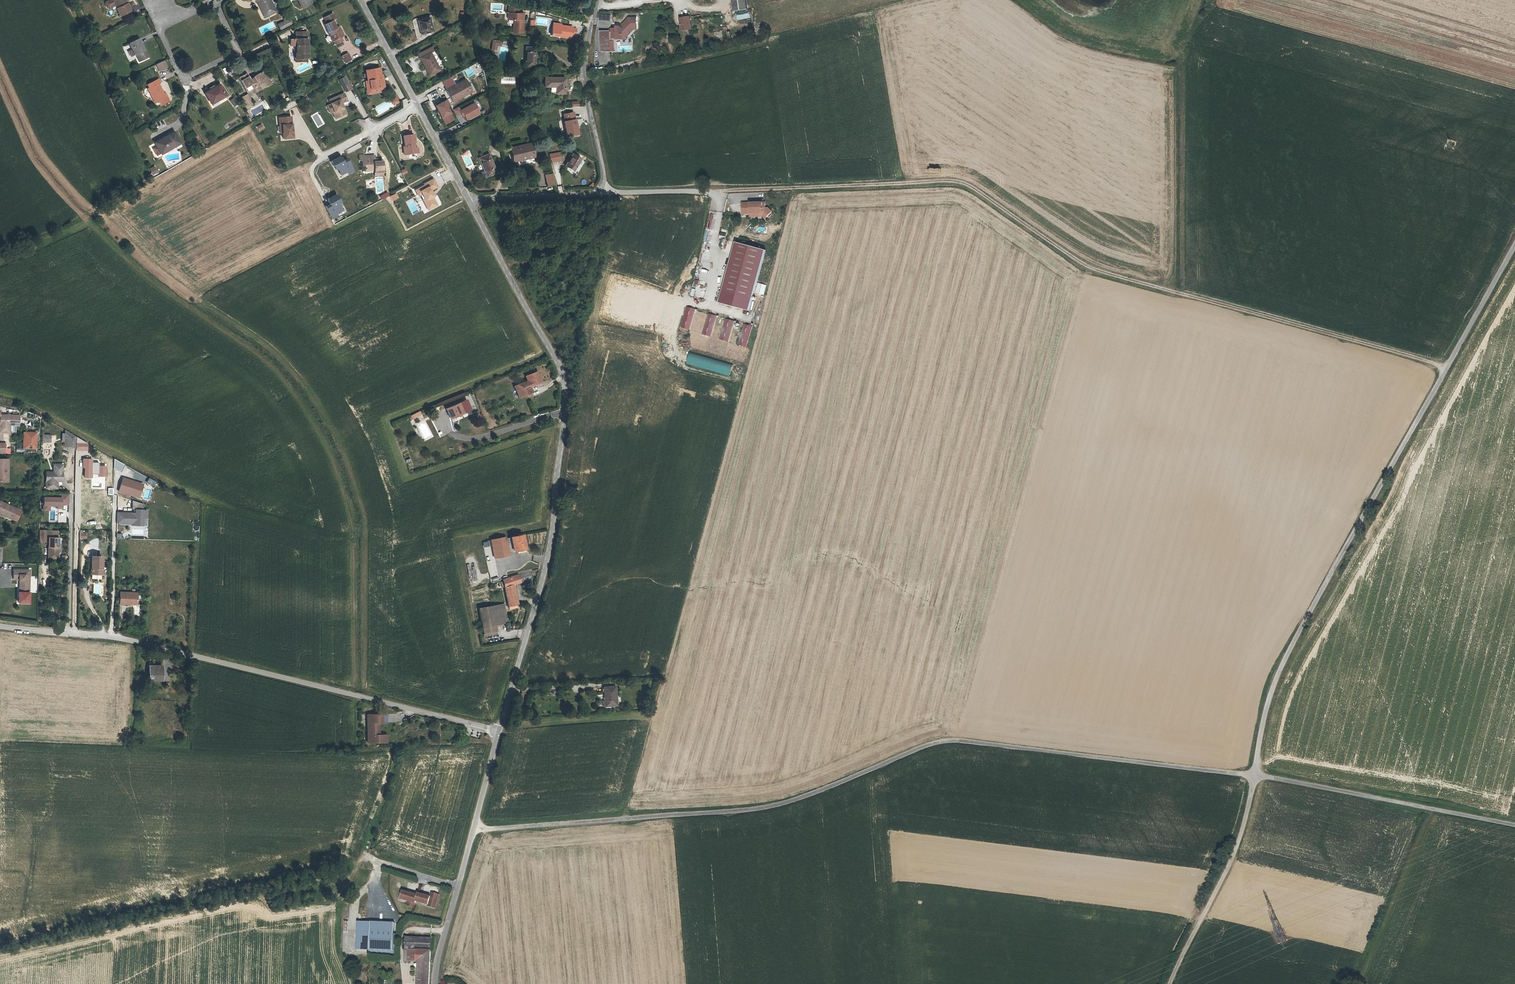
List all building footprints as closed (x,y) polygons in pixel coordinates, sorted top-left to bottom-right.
[(115,5),(117,4),(119,8),(117,9),(120,16),(131,11),(126,0),(110,0),(109,1),(111,5),(112,6),(115,5)] [(257,2),(258,2),(265,17),(277,12),(271,0),(256,0),(257,2)] [(748,12),(747,0),(733,0),(734,13),(748,12)] [(520,8),(509,7),(508,21),(515,21),(514,32),(523,33),(524,13),(520,13),(520,8)] [(344,34),(340,24),(336,16),(338,15),(335,10),(327,14),(329,19),(327,21),(336,38),(337,37),(339,41),(346,37),(344,34)] [(598,20),(610,22),(612,15),(600,13),(598,20)] [(281,25),(292,20),(290,16),(279,21),(281,25)] [(416,20),(420,35),(433,31),(429,17),(416,20)] [(682,19),(683,32),(694,30),(692,17),(682,19)] [(622,28),(613,29),(614,40),(627,39),(639,31),(638,19),(630,19),(622,28)] [(343,22),(340,24),(344,34),(348,32),(343,22)] [(554,24),(553,35),(573,38),(573,34),(574,28),(574,27),(554,24)] [(308,28),(301,28),(301,35),(297,35),(291,36),(292,43),(299,43),(299,50),(297,50),(297,56),(309,55),(308,28)] [(611,32),(602,32),(602,52),(611,52),(611,32)] [(136,56),(138,55),(141,62),(150,58),(141,40),(131,44),(136,56)] [(502,41),(493,40),(492,50),(497,51),(498,45),(501,46),(502,41)] [(351,47),(345,50),(348,56),(355,53),(351,47)] [(432,52),(435,51),(433,47),(418,54),(420,58),(421,58),(430,75),(441,70),(432,52)] [(536,48),(527,47),(526,66),(535,66),(536,48)] [(165,61),(158,65),(161,71),(168,67),(165,61)] [(370,82),(371,91),(384,89),(383,77),(381,77),(380,70),(367,72),(368,82),(370,82)] [(252,90),(254,94),(262,89),(260,86),(267,83),(272,80),(268,73),(267,74),(262,76),(261,74),(251,80),(248,74),(241,77),(249,91),(252,90)] [(344,92),(352,90),(347,76),(340,79),(344,92)] [(566,79),(545,78),(545,86),(557,87),(557,93),(566,94),(566,79)] [(155,96),(153,97),(156,104),(167,99),(160,85),(162,84),(160,80),(150,85),(152,89),(155,96)] [(446,91),(453,102),(473,92),(468,80),(446,91)] [(222,86),(207,94),(213,105),(228,97),(222,86)] [(336,116),(335,117),(338,122),(348,118),(343,107),(348,104),(345,98),(331,104),(336,116)] [(454,120),(445,101),(435,106),(445,125),(454,120)] [(459,107),(454,110),(457,116),(462,113),(464,117),(465,116),(468,120),(481,113),(475,103),(461,111),(459,107)] [(578,135),(574,112),(563,114),(566,137),(578,135)] [(292,116),(280,117),(281,126),(283,126),(284,132),(285,138),(294,137),(292,116)] [(160,154),(181,141),(174,130),(153,142),(160,154)] [(405,146),(404,146),(405,154),(418,153),(417,148),(415,148),(414,142),(415,142),(414,135),(404,136),(405,146)] [(533,157),(530,144),(509,149),(512,162),(533,157)] [(559,152),(550,155),(551,162),(561,160),(559,152)] [(583,159),(575,154),(567,166),(575,172),(583,159)] [(376,156),(361,157),(361,161),(364,161),(364,165),(366,165),(367,170),(376,169),(376,171),(376,176),(386,175),(384,161),(379,162),(379,159),(377,159),(376,156)] [(342,158),(333,162),(338,171),(340,170),(343,176),(355,170),(350,160),(346,162),(343,158),(342,158)] [(491,177),(484,159),(474,163),(481,181),(491,177)] [(149,168),(152,175),(158,173),(155,166),(149,168)] [(553,174),(546,175),(548,185),(555,184),(553,174)] [(437,187),(434,179),(424,184),(425,185),(415,189),(418,195),(422,193),(424,198),(427,199),(429,203),(425,204),(428,210),(437,205),(432,197),(430,192),(431,192),(431,190),(437,187)] [(339,195),(330,200),(330,201),(332,205),(327,207),(333,217),(345,211),(341,204),(343,203),(339,195)] [(742,213),(750,213),(763,213),(769,217),(773,210),(768,208),(765,208),(765,203),(758,202),(758,203),(754,203),(742,202),(742,213)] [(768,251),(738,242),(721,302),(751,311),(768,251)] [(686,306),(680,328),(690,330),(696,309),(686,306)] [(711,336),(716,315),(708,313),(702,334),(711,336)] [(728,342),(734,321),(725,318),(719,339),(728,342)] [(745,347),(751,326),(742,324),(737,344),(745,347)] [(734,364),(690,352),(687,363),(731,375),(734,364)] [(541,383),(546,381),(542,372),(530,376),(532,381),(519,386),(524,398),(537,392),(535,387),(534,385),(541,382),(541,383)] [(467,402),(448,411),(452,421),(472,412),(467,402)] [(0,422),(0,426),(0,431),(9,431),(9,424),(18,424),(18,414),(0,414),(0,422)] [(24,431),(24,446),(35,446),(35,431),(24,431)] [(75,434),(72,438),(73,439),(73,447),(69,447),(69,448),(76,449),(77,435),(75,434)] [(80,439),(80,442),(112,461),(112,457),(80,439)] [(57,480),(59,480),(65,480),(65,464),(57,464),(57,472),(48,472),(48,485),(57,486),(57,480)] [(142,485),(123,478),(118,491),(138,498),(142,485)] [(89,489),(88,507),(99,508),(100,490),(89,489)] [(61,504),(69,504),(69,494),(59,493),(59,497),(44,497),(44,505),(50,505),(57,505),(57,508),(61,508),(61,504)] [(4,515),(5,513),(12,516),(16,508),(0,501),(0,513),(4,515)] [(133,513),(120,513),(120,524),(131,524),(131,526),(142,526),(142,519),(147,519),(147,511),(143,510),(143,504),(131,501),(131,510),(133,510),(133,513)] [(5,513),(4,515),(16,520),(20,510),(16,508),(12,516),(5,513)] [(59,551),(59,544),(60,538),(57,537),(57,530),(48,530),(48,537),(50,537),(50,544),(50,551),(59,551)] [(524,535),(511,538),(515,553),(527,550),(524,535)] [(507,537),(491,540),(495,559),(510,556),(507,537)] [(90,557),(90,574),(101,574),(101,557),(90,557)] [(497,581),(497,568),(489,569),(489,577),(491,577),(491,581),(497,581)] [(19,580),(21,580),(21,591),(29,592),(29,569),(13,569),(13,579),(19,579),(19,580)] [(519,575),(503,579),(509,607),(519,605),(514,584),(521,583),(519,575)] [(137,594),(120,593),(119,605),(123,605),(123,604),(130,605),(130,604),(136,604),(137,594)] [(508,623),(505,604),(479,609),(484,633),(497,631),(496,625),(508,623)] [(148,668),(148,681),(159,681),(159,674),(161,674),(161,668),(148,668)] [(606,706),(617,706),(616,687),(605,688),(606,706)] [(387,736),(378,736),(378,723),(387,723),(387,715),(368,715),(368,743),(388,743),(387,736)] [(417,894),(403,891),(400,900),(408,902),(407,905),(413,906),(415,900),(429,904),(428,907),(434,908),(438,895),(432,894),(431,897),(418,893),(417,894)] [(394,923),(359,921),(357,948),(371,949),(370,954),(392,955),(394,923)] [(401,953),(428,954),(427,940),(401,940),(401,953)] [(428,966),(428,954),(401,953),(401,964),(416,964),(417,983),(429,983),(428,966)]
